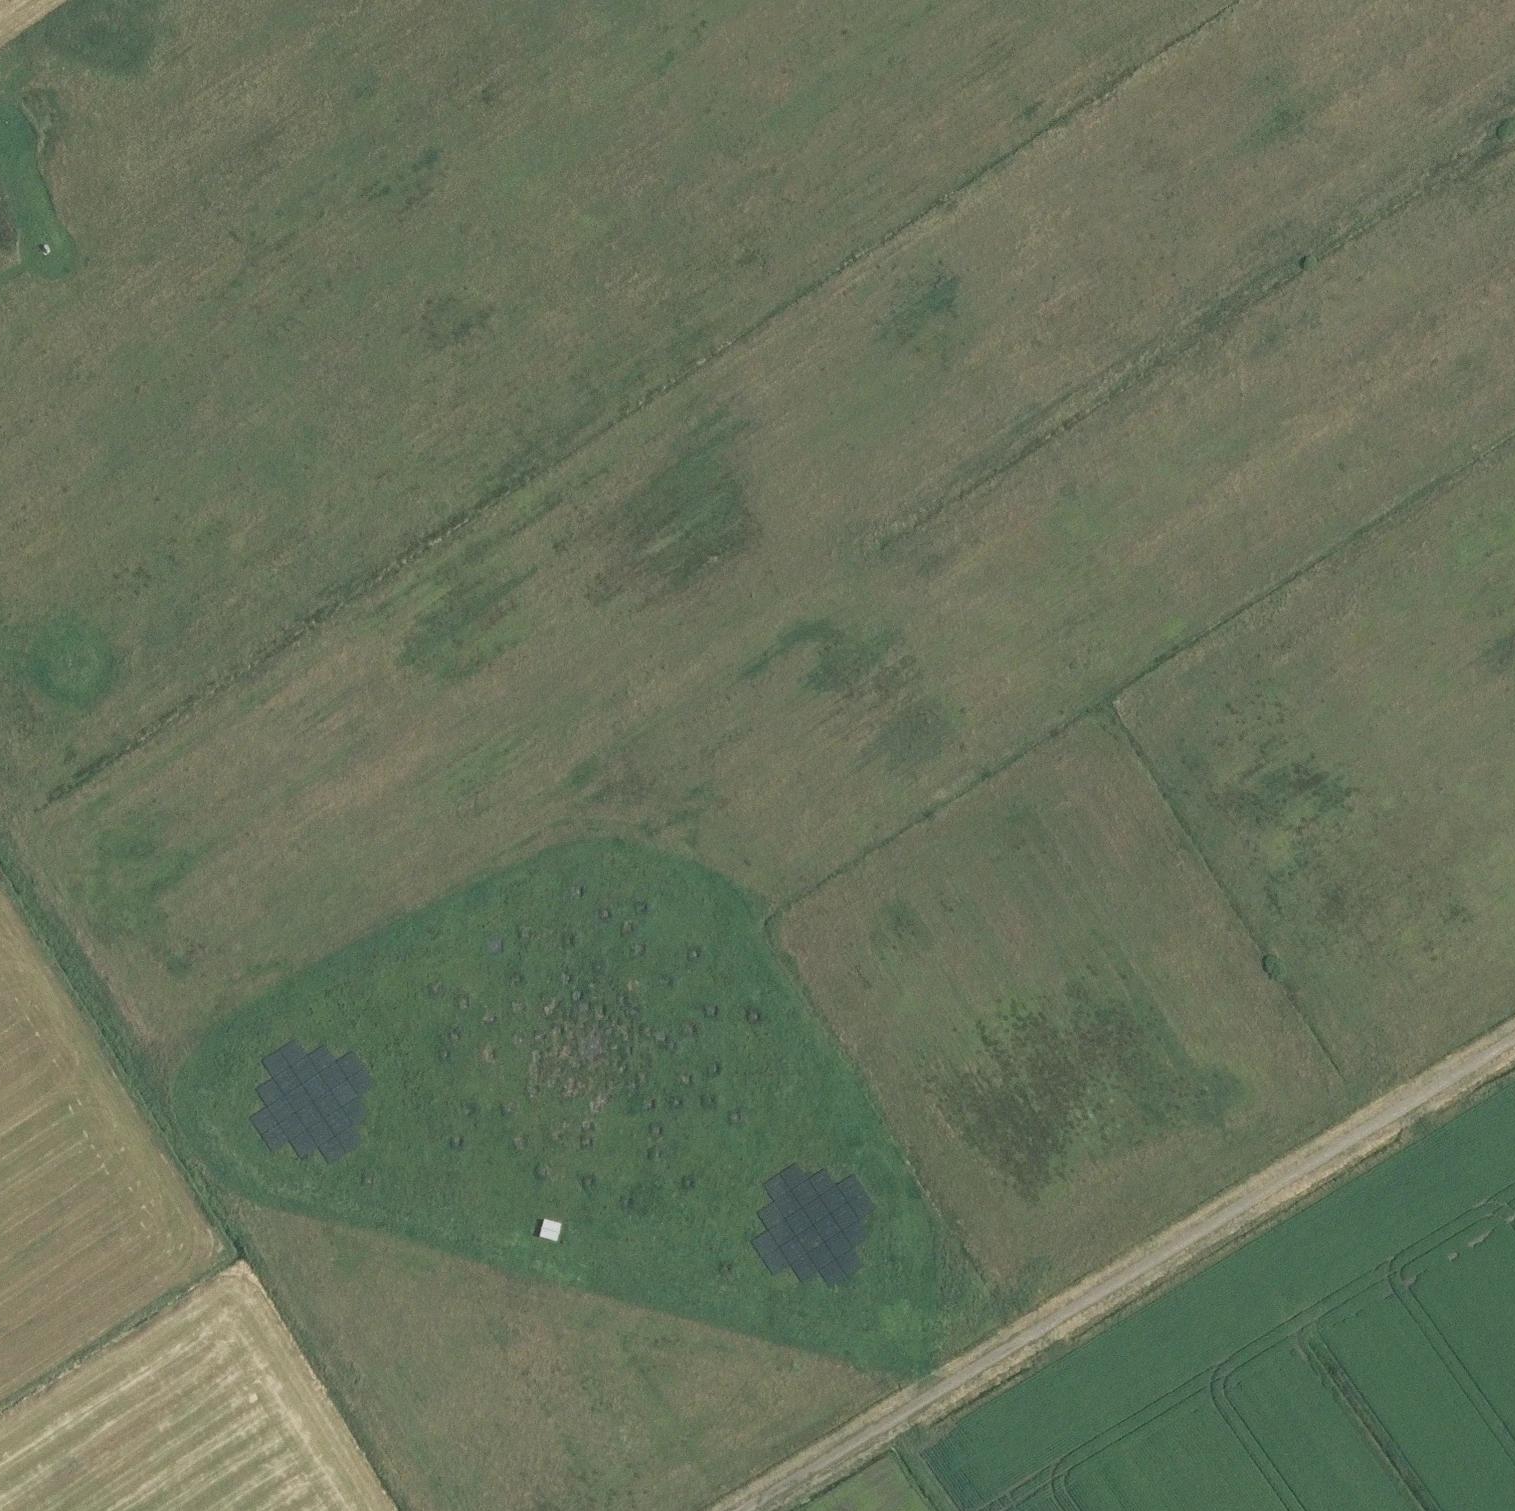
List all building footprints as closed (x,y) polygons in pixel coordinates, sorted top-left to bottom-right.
[(250,1119),(272,1154),(289,1143),(301,1160),(318,1149),(329,1166),(364,1143),(352,1126),(370,1115),(358,1098),(376,1086),(353,1052),(336,1063),(324,1046),(307,1057),(296,1040),(262,1062),(273,1080),(256,1091),(267,1108),(250,1119)] [(768,1231),(751,1243),(773,1277),(790,1266),(802,1283),(819,1272),(830,1289),(865,1267),(853,1249),(871,1238),(859,1221),(877,1210),(854,1175),(837,1186),(826,1169),(808,1180),(797,1163),(763,1186),(774,1203),(757,1214),(768,1231)] [(562,1228),(545,1224),(540,1242),(557,1246),(562,1228)]
